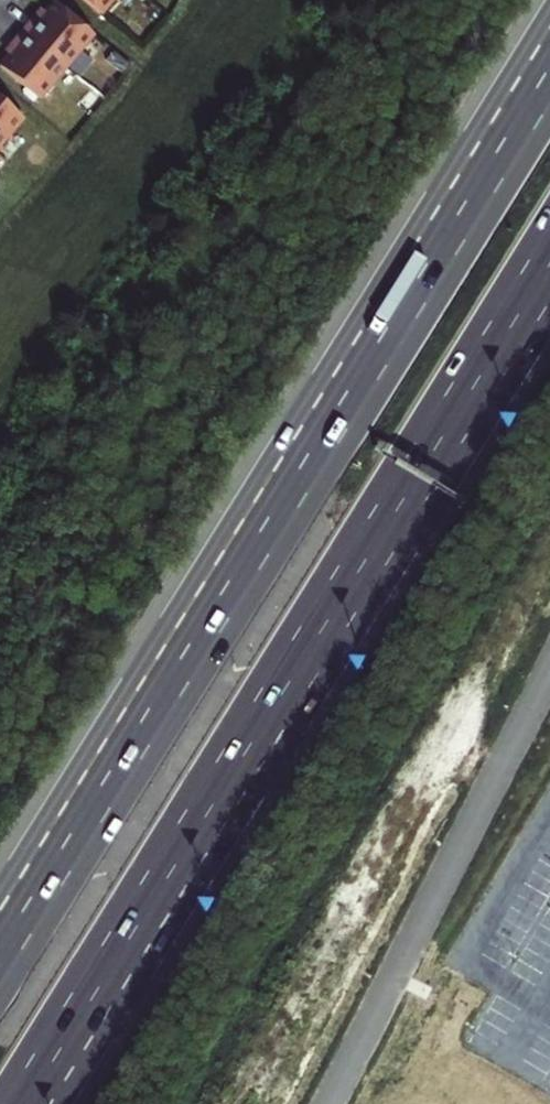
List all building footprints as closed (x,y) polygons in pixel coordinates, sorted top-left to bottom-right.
[(100,14),(111,0),(83,0),(100,14)] [(54,1),(39,18),(34,14),(29,21),(11,41),(8,45),(14,48),(0,65),(0,66),(39,99),(93,34),(54,1)] [(0,99),(0,145),(23,118),(0,99)]
